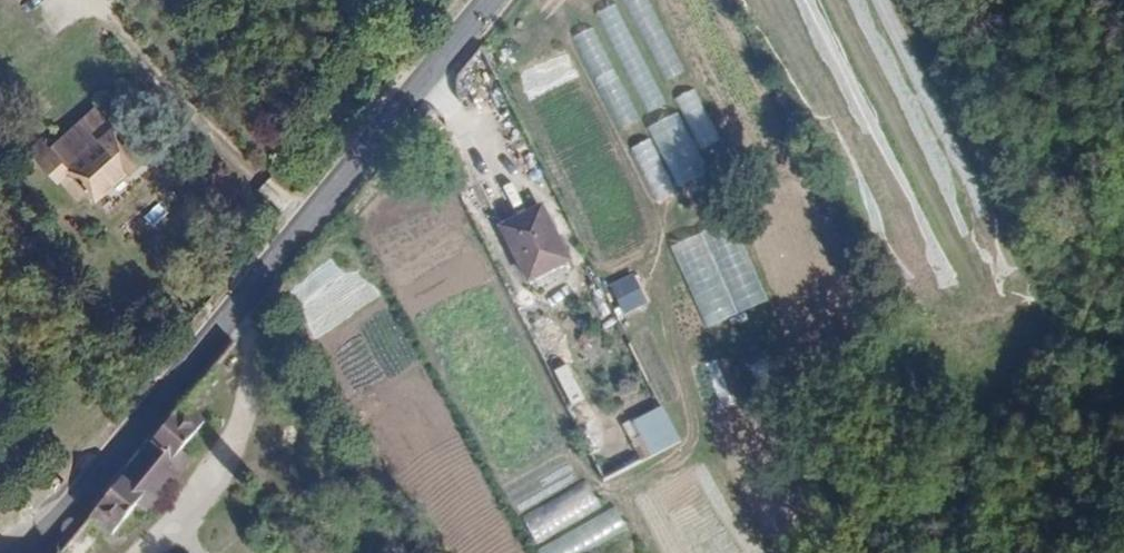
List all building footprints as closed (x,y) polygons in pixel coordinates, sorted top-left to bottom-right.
[(683,75),(646,0),(621,0),(663,85),(683,75)] [(665,106),(614,5),(596,14),(646,116),(665,106)] [(638,124),(592,30),(574,39),(620,133),(638,124)] [(698,90),(673,102),(698,153),(723,140),(698,90)] [(65,165),(42,140),(31,150),(56,178),(67,167),(93,197),(125,169),(128,171),(142,158),(112,124),(65,165)] [(649,137),(626,148),(653,203),(676,192),(649,137)] [(566,264),(541,213),(501,232),(527,284),(566,264)] [(637,275),(611,288),(625,315),(650,303),(637,275)] [(570,364),(555,372),(573,405),(588,397),(570,364)] [(183,448),(207,420),(184,401),(94,510),(115,528),(138,502),(183,448)] [(192,455),(183,448),(138,502),(147,509),(192,455)] [(602,507),(583,480),(524,522),(542,549),(602,507)]
